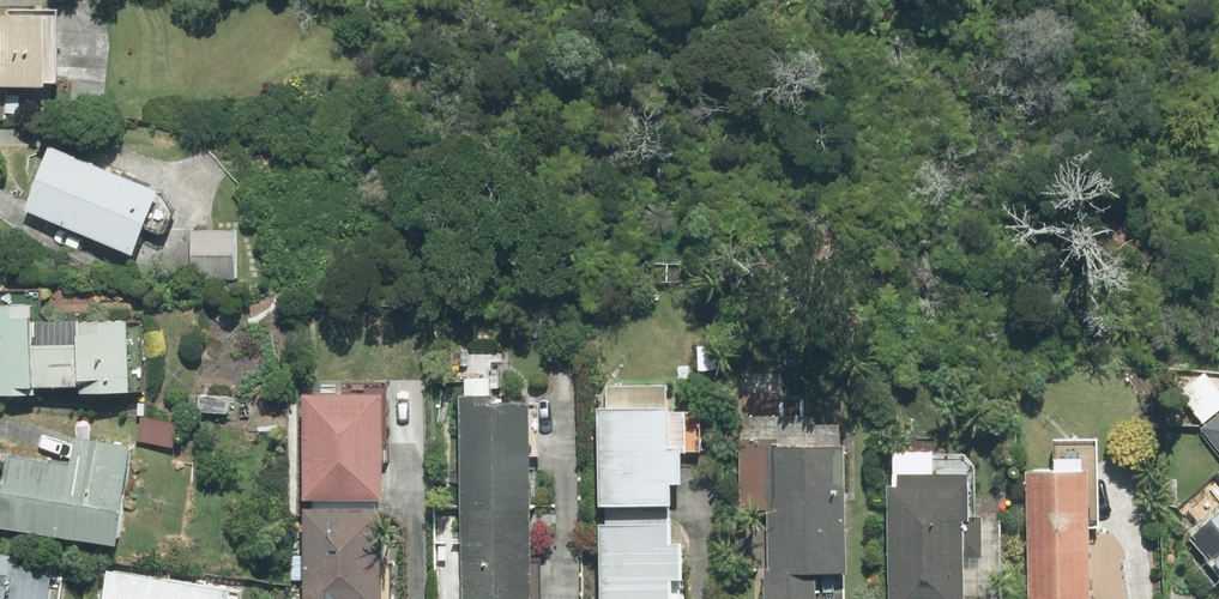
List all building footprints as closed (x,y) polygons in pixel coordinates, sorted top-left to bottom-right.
[(8,118),(8,88),(63,88),(63,17),(0,17),(0,118),(8,118)] [(55,145),(28,214),(146,261),(174,192),(55,145)] [(243,293),(246,228),(198,226),(196,291),(243,293)] [(49,389),(146,394),(149,324),(48,319),(48,306),(7,304),(3,397),(48,399),(49,389)] [(471,396),(473,598),(549,598),(547,395),(502,396),(502,380),(476,380),(476,396),(471,396)] [(676,388),(611,386),(608,505),(691,507),(692,485),(702,486),(704,410),(675,409),(676,388)] [(402,397),(319,393),(315,499),(398,502),(402,397)] [(205,394),(204,411),(251,414),(252,397),(205,394)] [(144,411),(139,442),(183,449),(187,417),(144,411)] [(1208,429),(1218,443),(1218,420),(1208,429)] [(83,468),(20,461),(13,530),(138,543),(147,448),(86,441),(83,468)] [(951,455),(907,452),(898,598),(981,598),(989,475),(950,472),(951,455)] [(1038,471),(1038,598),(1105,598),(1106,471),(1038,471)] [(1199,505),(1218,526),(1198,544),(1218,567),(1218,487),(1199,505)] [(319,509),(316,598),(403,598),(406,512),(319,509)] [(617,524),(615,598),(689,598),(690,584),(700,585),(701,543),(690,542),(691,525),(617,524)] [(73,571),(0,558),(0,598),(68,598),(73,571)] [(115,570),(111,598),(252,598),(254,591),(115,570)]
